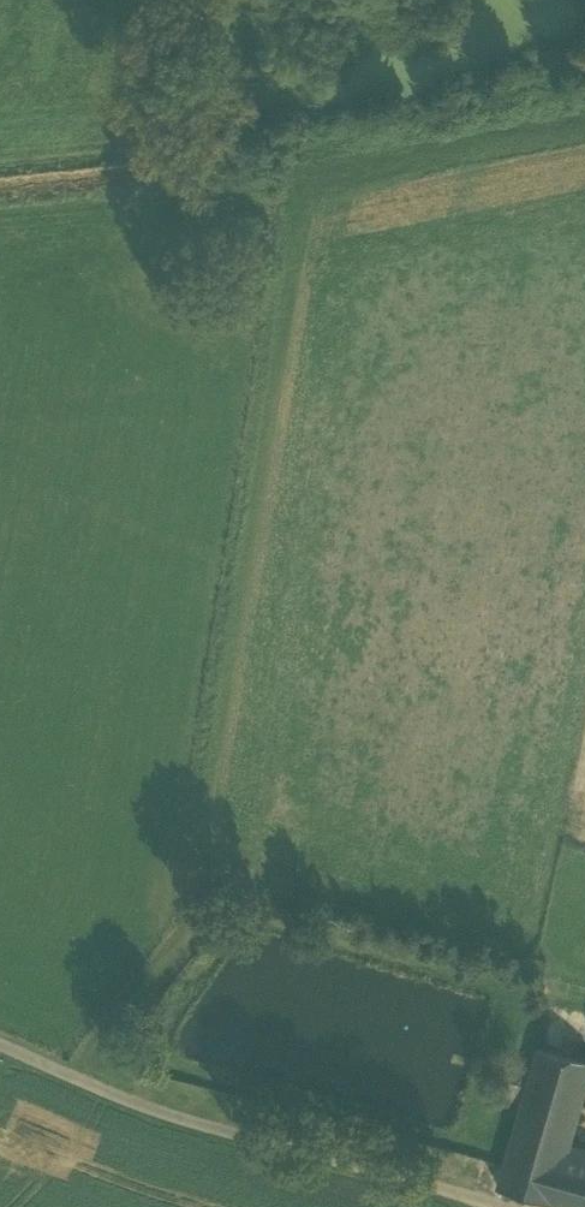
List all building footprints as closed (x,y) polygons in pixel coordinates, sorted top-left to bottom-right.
[(538,1047),(497,1189),(552,1205),(566,1158),(584,1091),(584,1061),(538,1047)] [(566,1158),(552,1205),(560,1206),(584,1206),(584,1163),(566,1158)]
